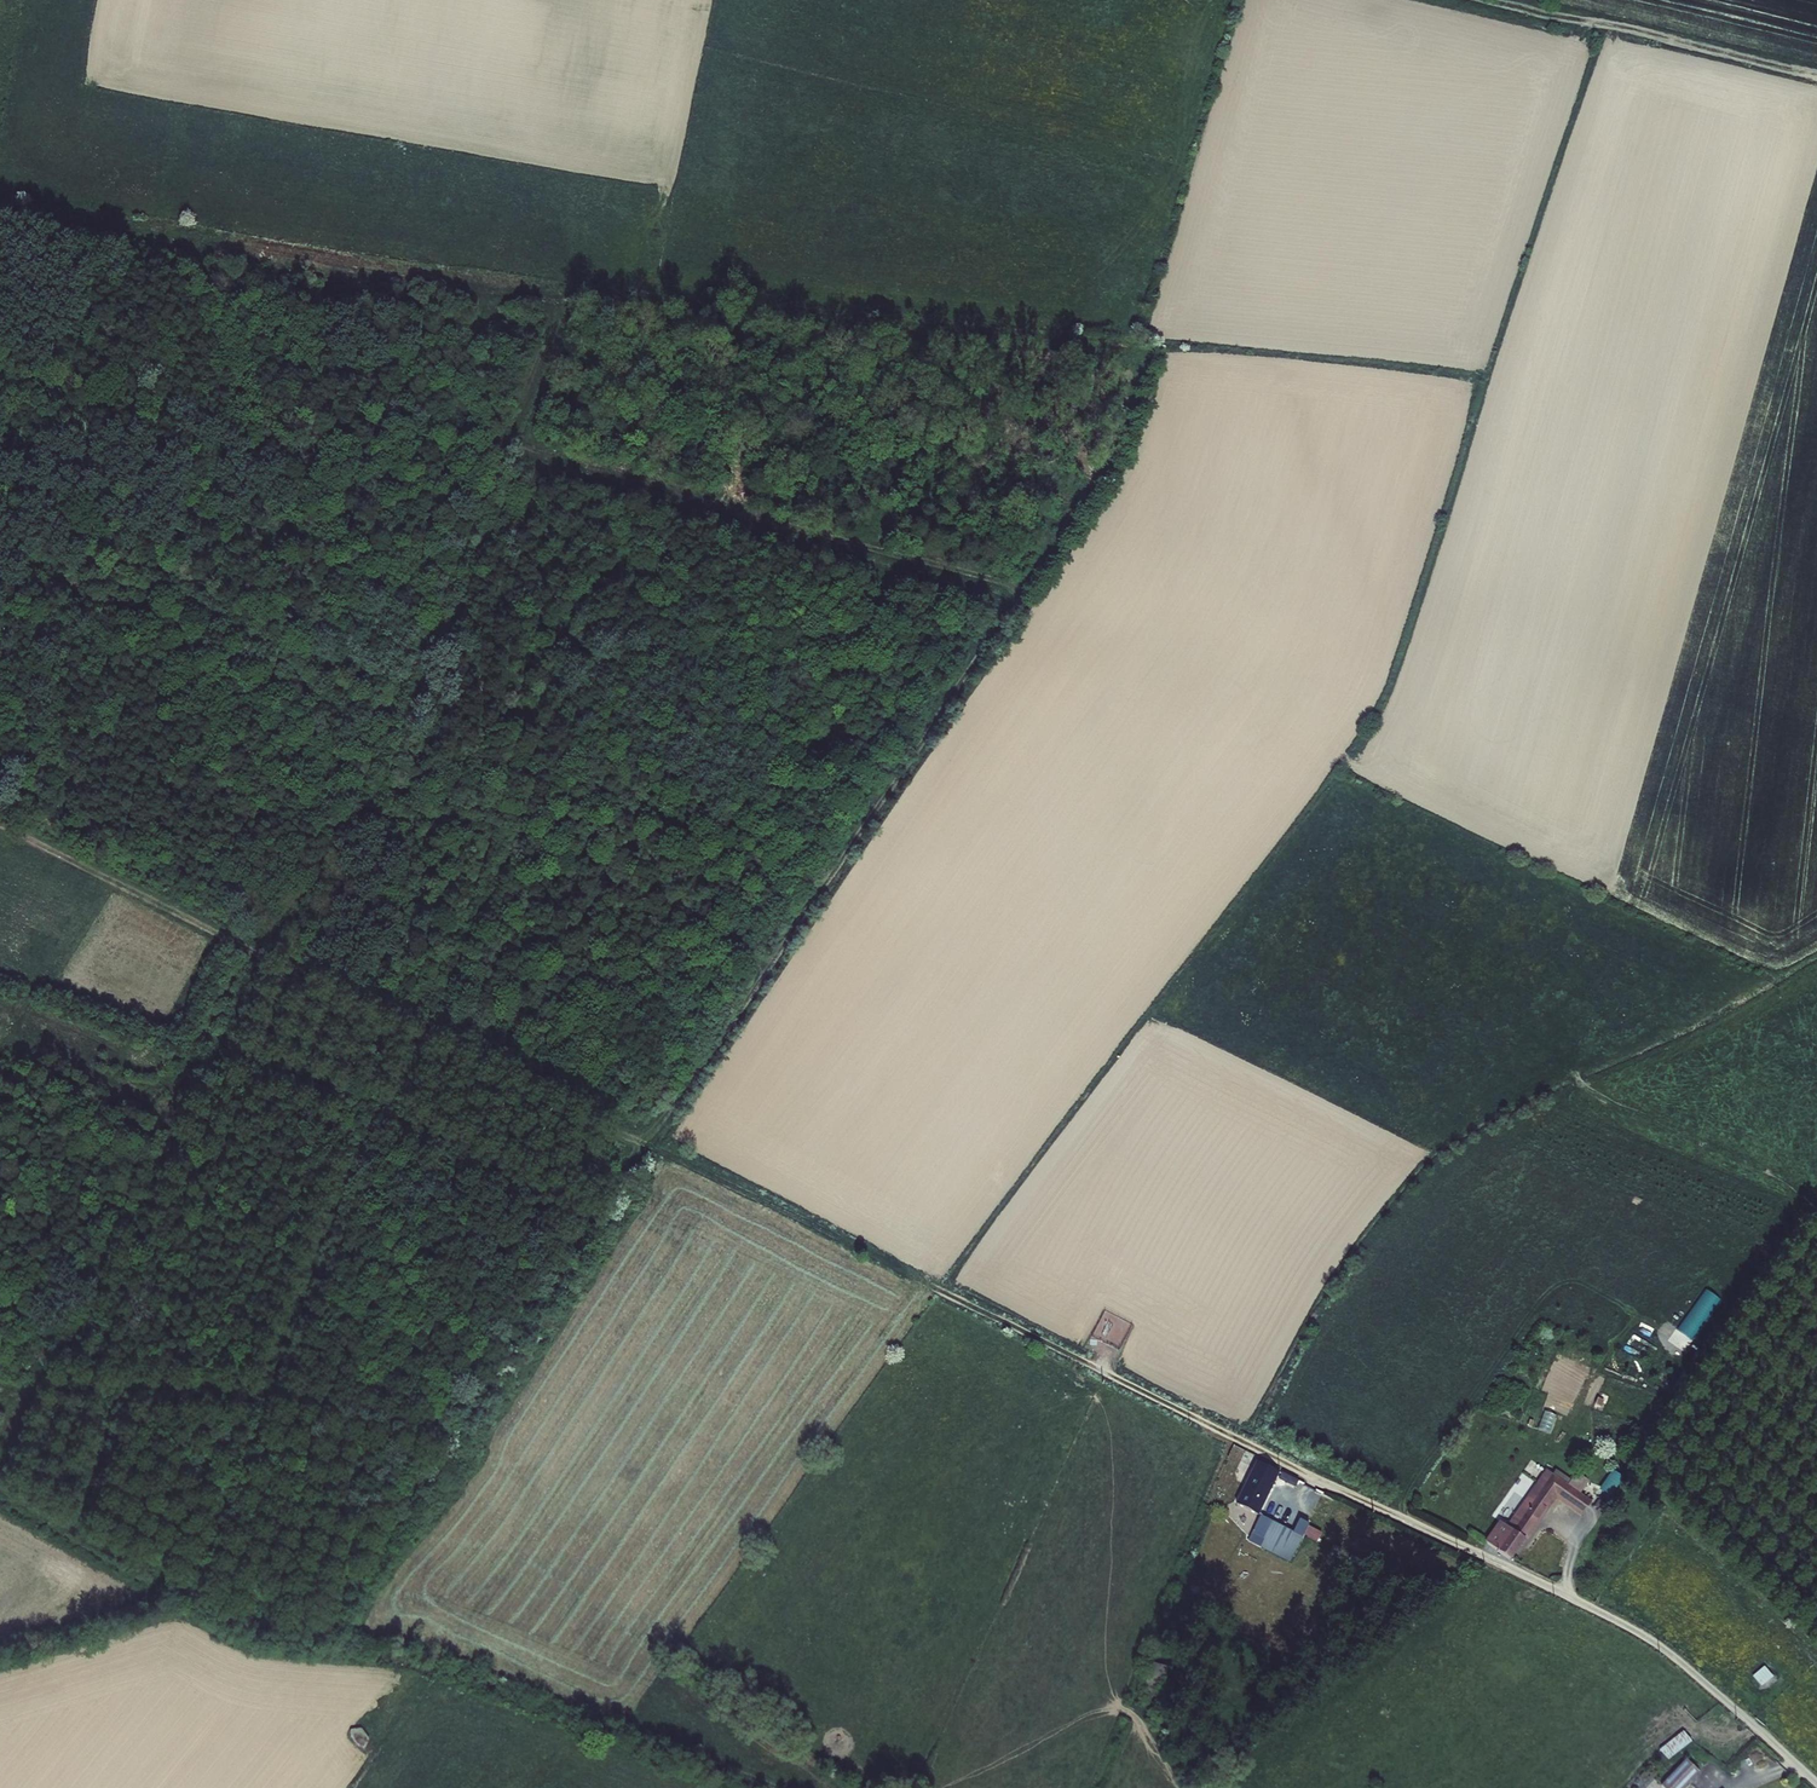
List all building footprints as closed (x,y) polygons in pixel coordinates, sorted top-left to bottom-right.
[(641,1178),(652,1184),(659,1172),(648,1166),(641,1178)] [(1672,1341),(1689,1351),(1722,1296),(1705,1286),(1672,1341)] [(519,1298),(517,1294),(516,1294),(516,1293),(515,1293),(514,1293),(508,1296),(506,1301),(503,1305),(503,1312),(503,1313),(504,1313),(504,1314),(505,1314),(509,1314),(514,1314),(515,1314),(515,1313),(518,1308),(521,1304),(521,1303),(521,1302),(519,1298)] [(1107,1309),(1095,1335),(1121,1347),(1133,1321),(1107,1309)] [(1546,1411),(1544,1428),(1553,1429),(1555,1412),(1546,1411)] [(1593,1502),(1548,1471),(1511,1523),(1502,1518),(1487,1540),(1514,1559),(1557,1497),(1583,1515),(1593,1502)] [(1286,1487),(1264,1476),(1245,1513),(1267,1524),(1286,1487)] [(1306,1494),(1290,1486),(1285,1494),(1302,1502),(1306,1494)] [(1302,1541),(1269,1525),(1261,1542),(1304,1563),(1318,1533),(1308,1528),(1302,1541)] [(1765,1665),(1753,1674),(1761,1684),(1774,1675),(1765,1665)] [(357,1729),(353,1729),(352,1729),(352,1730),(351,1730),(351,1731),(352,1738),(355,1742),(358,1746),(364,1749),(365,1749),(366,1749),(366,1748),(367,1748),(368,1743),(370,1739),(370,1738),(370,1737),(367,1733),(363,1729),(363,1728),(362,1728),(357,1729)] [(1668,1759),(1693,1739),(1684,1728),(1660,1749),(1668,1759)] [(1696,1747),(1672,1765),(1680,1775),(1704,1756),(1696,1747)] [(1685,1787),(1710,1787),(1711,1787),(1698,1774),(1685,1787)]
